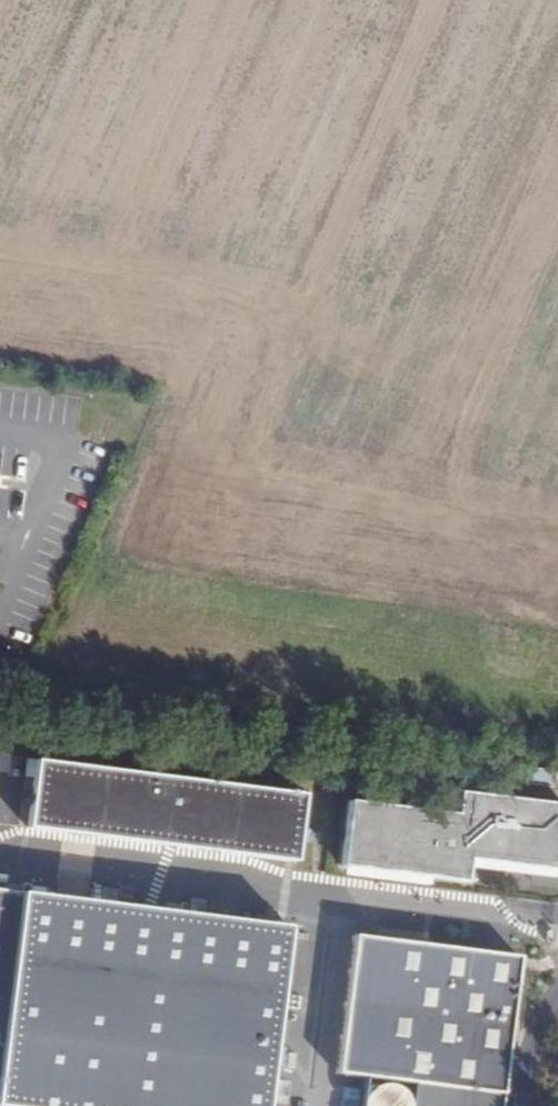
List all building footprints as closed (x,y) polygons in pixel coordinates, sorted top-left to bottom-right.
[(300,862),(307,796),(183,782),(39,766),(33,831),(176,847),(300,862)] [(346,867),(470,881),(472,858),(557,868),(557,801),(463,790),(461,812),(353,800),(346,867)] [(293,925),(149,907),(0,888),(0,1104),(17,1105),(271,1105),(293,925)] [(358,934),(342,1072),(369,1075),(366,1104),(366,1105),(504,1105),(509,1071),(523,953),(358,934)]
